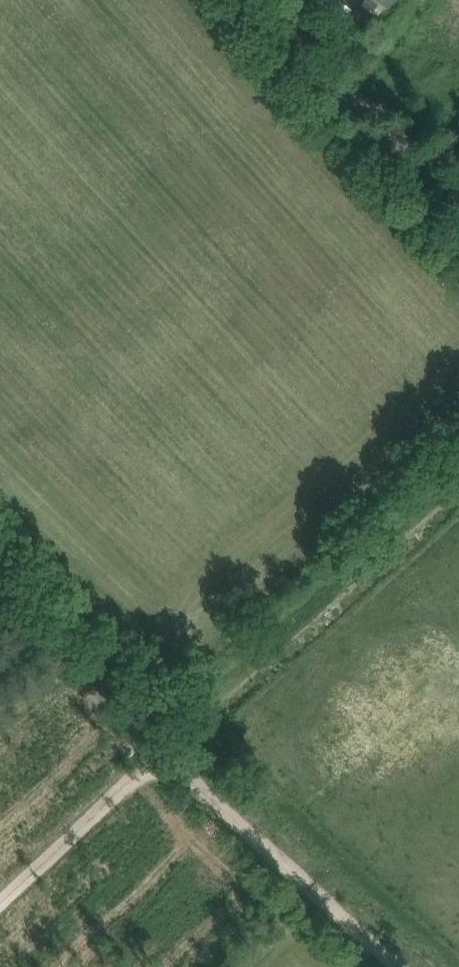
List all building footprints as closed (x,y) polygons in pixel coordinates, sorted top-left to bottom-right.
[(400,10),(408,0),(387,0),(400,10)] [(365,17),(380,23),(385,11),(371,5),(365,17)]
